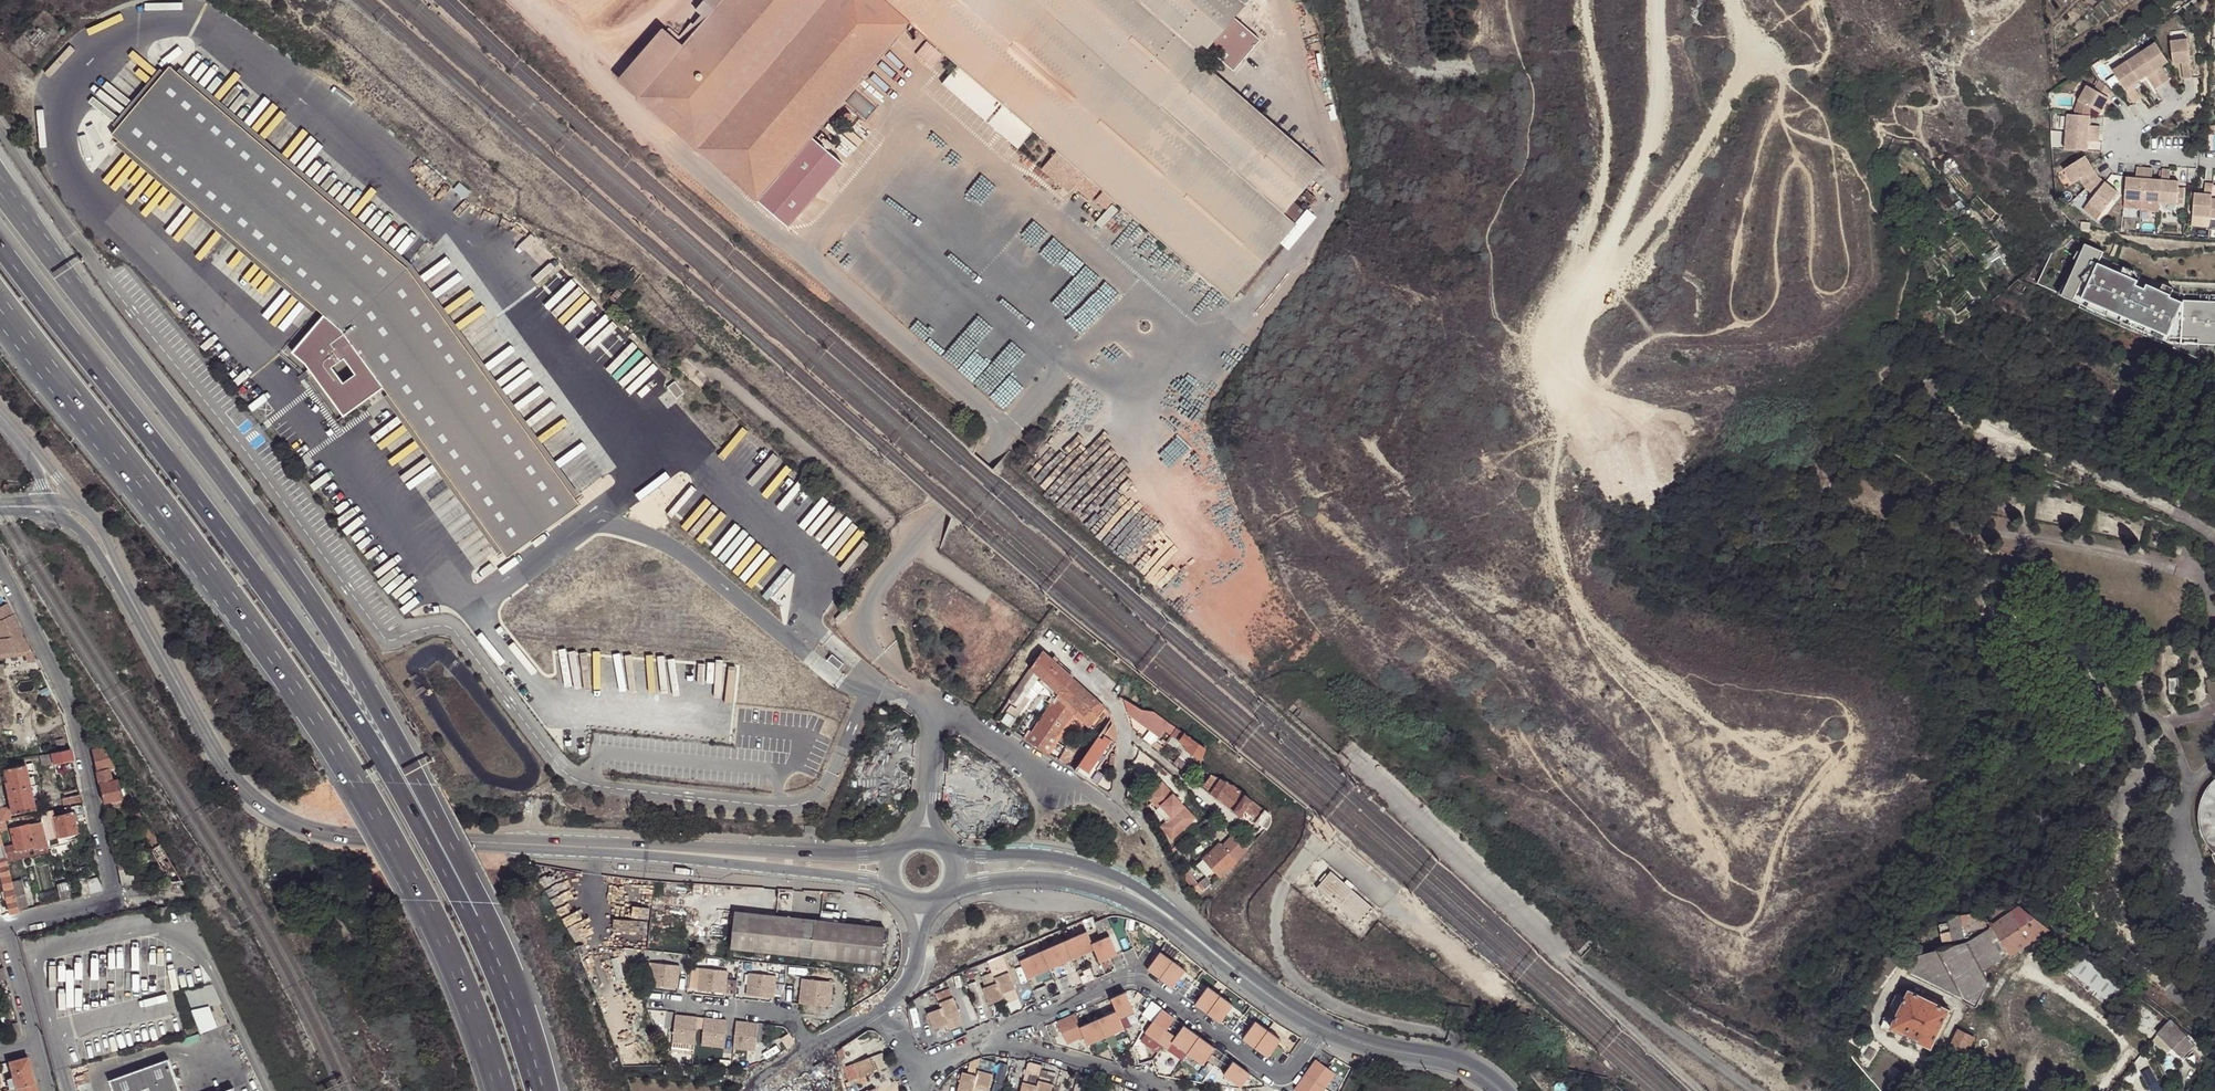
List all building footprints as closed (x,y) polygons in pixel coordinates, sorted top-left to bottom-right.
[(683,45),(639,96),(791,227),(846,164),(816,137),(910,25),(959,66),(942,86),(1018,152),(1034,131),(1056,151),(1041,170),(1068,194),(1084,175),(1234,304),(1299,229),(1285,217),(1325,172),(1200,63),(1211,50),(1236,72),(1263,41),(1238,19),(1254,0),(721,0),(683,45)] [(683,45),(721,0),(705,0),(696,11),(700,15),(681,37),(678,40),(683,45)] [(670,27),(667,31),(678,40),(681,37),(670,27)] [(678,40),(667,31),(663,28),(618,78),(639,96),(683,45),(678,40)] [(2187,36),(2170,38),(2173,57),(2181,56),(2182,60),(2184,76),(2193,75),(2187,36)] [(2155,41),(2141,50),(2163,84),(2170,79),(2161,66),(2159,62),(2166,58),(2155,41)] [(2141,50),(2127,60),(2137,76),(2145,72),(2147,75),(2155,89),(2163,84),(2141,50)] [(2166,58),(2159,62),(2161,66),(2168,61),(2166,58)] [(2137,76),(2127,60),(2112,69),(2134,102),(2141,98),(2133,84),(2130,81),(2137,76)] [(164,70),(106,139),(319,319),(288,356),(301,367),(341,419),(379,389),(511,558),(582,502),(402,271),(164,70)] [(2137,76),(2130,81),(2133,84),(2140,80),(2137,76)] [(2113,91),(2113,90),(2099,79),(2099,80),(2094,90),(2087,87),(2079,104),(2074,111),(2078,114),(2092,116),(2093,108),(2103,113),(2107,104),(2104,102),(2107,96),(2110,97),(2113,91)] [(2070,114),(2068,131),(2102,134),(2102,126),(2091,125),(2092,116),(2078,114),(2070,114)] [(2068,131),(2067,149),(2089,150),(2090,141),(2101,142),(2102,134),(2068,131)] [(2090,163),(2086,156),(2065,171),(2075,185),(2082,180),(2087,189),(2100,177),(2096,171),(2093,173),(2087,165),(2090,163)] [(2096,171),(2090,163),(2087,165),(2093,173),(2096,171)] [(2141,209),(2145,169),(2137,169),(2136,180),(2126,179),(2124,208),(2141,209)] [(2152,170),(2145,169),(2141,209),(2141,210),(2159,211),(2159,204),(2161,182),(2152,181),(2152,170)] [(2177,206),(2178,190),(2179,183),(2169,183),(2170,172),(2162,171),(2161,182),(2159,204),(2177,206)] [(2106,182),(2100,177),(2087,189),(2095,195),(2085,207),(2097,218),(2119,194),(2112,187),(2109,190),(2104,185),(2106,182)] [(2213,190),(2213,186),(2205,185),(2204,196),(2194,195),(2192,218),(2210,219),(2211,204),(2213,190)] [(2210,219),(2192,218),(2192,225),(2210,227),(2210,220),(2210,219)] [(2082,221),(2082,230),(2091,231),(2091,222),(2082,221)] [(2088,246),(2067,294),(2170,338),(2214,342),(2214,297),(2169,294),(2100,265),(2105,254),(2088,246)] [(2210,286),(2206,293),(2211,295),(2214,287),(2210,286)] [(931,353),(956,351),(955,324),(929,325),(931,353)] [(1037,486),(1050,470),(1042,463),(1029,479),(1037,486)] [(0,639),(0,655),(26,652),(31,652),(8,604),(0,608),(0,637),(1,639),(0,639)] [(846,606),(835,619),(840,624),(852,611),(846,606)] [(31,652),(26,652),(27,660),(28,663),(37,662),(31,652)] [(1042,652),(1032,669),(1040,676),(1059,693),(1072,678),(1042,652)] [(843,666),(832,657),(827,663),(838,672),(843,666)] [(134,677),(127,665),(119,671),(126,682),(134,677)] [(1032,669),(1009,702),(1017,706),(1040,676),(1032,669)] [(2167,678),(2168,694),(2177,694),(2176,677),(2167,678)] [(1099,702),(1072,678),(1059,693),(1060,694),(1078,711),(1086,718),(1099,702)] [(1060,694),(1027,741),(1049,754),(1078,711),(1060,694)] [(1157,710),(1146,706),(1130,702),(1124,700),(1128,712),(1128,714),(1166,740),(1171,734),(1189,746),(1187,749),(1202,758),(1206,750),(1177,727),(1157,710)] [(1106,708),(1099,702),(1086,718),(1093,724),(1106,708)] [(1115,727),(1112,718),(1108,724),(1102,733),(1113,741),(1116,741),(1116,736),(1115,727)] [(1113,741),(1102,733),(1075,771),(1087,778),(1093,770),(1113,741)] [(1115,746),(1116,741),(1113,741),(1093,770),(1097,773),(1115,746)] [(92,750),(97,772),(109,769),(115,767),(103,748),(92,750)] [(71,750),(52,754),(54,763),(57,763),(73,760),(71,750)] [(52,754),(44,755),(45,763),(46,765),(54,763),(52,754)] [(74,767),(73,760),(57,763),(58,770),(74,767)] [(1190,764),(1184,771),(1188,774),(1193,767),(1190,764)] [(26,765),(3,770),(13,814),(36,809),(26,765)] [(109,769),(97,772),(99,785),(112,782),(109,769)] [(1112,791),(1112,782),(1097,773),(1093,770),(1087,778),(1090,781),(1110,792),(1112,791)] [(1208,791),(1218,778),(1212,775),(1202,788),(1208,791)] [(1234,786),(1218,778),(1208,791),(1233,810),(1245,794),(1234,786)] [(123,798),(118,781),(112,782),(99,785),(104,803),(123,798)] [(2214,781),(2208,789),(2207,790),(2202,800),(2202,802),(2199,813),(2199,814),(2198,824),(2198,825),(2201,835),(2201,836),(2206,846),(2206,847),(2213,855),(2214,857),(2214,781)] [(1159,808),(1173,795),(1162,782),(1146,797),(1157,810),(1159,808)] [(1252,800),(1245,794),(1233,810),(1240,816),(1245,810),(1252,800)] [(82,804),(81,795),(62,799),(64,808),(73,806),(82,804)] [(1173,795),(1159,808),(1169,818),(1158,828),(1171,842),(1195,820),(1173,795)] [(1273,816),(1252,800),(1245,810),(1259,820),(1258,822),(1268,830),(1271,827),(1273,823),(1273,816)] [(140,822),(146,820),(138,806),(134,808),(140,822)] [(0,809),(0,822),(5,821),(11,819),(8,808),(0,809)] [(54,817),(52,810),(40,813),(47,839),(77,832),(72,813),(54,817)] [(47,839),(40,813),(36,814),(38,823),(11,829),(15,845),(16,851),(34,847),(34,849),(48,846),(48,845),(47,839)] [(88,829),(84,814),(76,816),(79,831),(88,829)] [(150,827),(146,820),(140,822),(144,830),(150,827)] [(815,835),(816,827),(805,826),(805,834),(815,835)] [(154,848),(160,845),(151,829),(145,833),(154,848)] [(77,832),(47,839),(48,845),(78,838),(77,832)] [(1225,845),(1239,861),(1245,855),(1241,851),(1244,849),(1232,837),(1225,845)] [(1256,842),(1252,838),(1246,845),(1250,848),(1256,842)] [(1205,859),(1221,877),(1239,861),(1225,845),(1222,843),(1205,859)] [(49,852),(48,846),(34,849),(34,847),(16,851),(15,845),(4,848),(5,852),(5,856),(7,862),(49,852)] [(170,883),(182,882),(160,845),(154,848),(151,850),(170,883)] [(19,912),(12,882),(7,862),(5,856),(0,857),(0,870),(10,914),(19,912)] [(117,862),(119,871),(132,868),(129,859),(117,862)] [(122,886),(137,885),(133,868),(132,868),(119,871),(122,886)] [(1373,905),(1329,869),(1315,887),(1359,922),(1367,912),(1373,905)] [(22,880),(25,894),(33,893),(30,878),(22,880)] [(19,912),(28,910),(25,894),(22,880),(12,882),(19,912)] [(68,882),(57,884),(60,901),(72,898),(68,882)] [(2018,905),(1986,911),(1993,926),(2021,908),(2018,905)] [(2021,908),(1993,926),(1990,927),(2010,955),(2048,930),(2021,908)] [(168,909),(158,909),(158,919),(168,918),(168,909)] [(884,927),(775,915),(736,912),(732,949),(760,951),(801,956),(880,963),(884,927)] [(1959,916),(1961,929),(1984,925),(1982,912),(1959,916)] [(1959,916),(1946,918),(1952,941),(1964,939),(1961,929),(1959,916)] [(1113,930),(1109,920),(1097,925),(1101,934),(1113,930)] [(1990,927),(1965,945),(1984,971),(2010,955),(1990,927)] [(1965,945),(1950,947),(1938,950),(1928,952),(1915,955),(1908,971),(1977,1006),(1991,981),(1984,971),(1965,945)] [(2125,990),(2070,949),(2059,963),(2113,1004),(2125,990)] [(679,966),(653,964),(652,984),(677,987),(679,966)] [(727,971),(701,968),(699,989),(725,992),(727,971)] [(1225,983),(1211,972),(1152,988),(1159,1013),(1204,999),(1225,983)] [(775,976),(749,973),(747,994),(773,996),(775,976)] [(995,979),(997,984),(1001,995),(1015,990),(1009,973),(995,979)] [(832,981),(803,978),(801,1002),(830,1006),(832,981)] [(1001,995),(997,984),(983,989),(989,1005),(1003,1001),(1001,995)] [(1086,1042),(1124,1029),(1119,1015),(1134,1010),(1126,987),(1110,993),(1116,1008),(1078,1021),(1075,1013),(1057,1019),(1065,1043),(1084,1036),(1086,1042)] [(1159,1013),(1152,988),(1136,993),(1144,1017),(1159,1013)] [(1899,1010),(1892,1026),(1932,1046),(1949,1008),(1910,989),(1905,999),(1899,1010)] [(935,996),(941,1009),(945,1020),(960,1015),(950,990),(935,996)] [(1896,995),(1892,1006),(1899,1010),(1905,999),(1896,995)] [(390,1002),(387,996),(380,999),(383,1005),(390,1002)] [(14,1006),(12,997),(6,998),(9,1007),(14,1006)] [(1323,1052),(1278,1024),(1251,1008),(1237,999),(1218,1028),(1305,1080),(1323,1052)] [(200,1032),(216,1026),(208,1003),(191,1010),(200,1032)] [(2165,1021),(2142,1004),(2131,1018),(2155,1035),(2165,1021)] [(1890,1030),(1892,1026),(1899,1010),(1892,1006),(1881,1026),(1890,1030)] [(945,1020),(941,1009),(927,1015),(934,1031),(948,1025),(945,1020)] [(696,1027),(705,1027),(703,1047),(723,1050),(726,1020),(676,1016),(674,1045),(694,1047),(696,1027)] [(757,1024),(737,1022),(734,1051),(755,1053),(757,1024)] [(2177,1027),(2169,1022),(2163,1028),(2158,1034),(2164,1041),(2180,1058),(2193,1045),(2176,1029),(2177,1027)] [(23,1038),(19,1023),(8,1026),(12,1040),(23,1038)] [(1966,1051),(1973,1037),(1958,1029),(1951,1043),(1962,1049),(1966,1051)] [(1959,1054),(1962,1049),(1951,1043),(1948,1049),(1959,1054)] [(837,1051),(839,1061),(843,1060),(845,1059),(842,1047),(837,1051)] [(28,1057),(10,1062),(14,1077),(16,1088),(35,1082),(28,1057)] [(111,1077),(116,1090),(181,1090),(170,1057),(111,1077)] [(846,1084),(875,1073),(869,1058),(845,1069),(842,1070),(846,1084)] [(1038,1077),(1053,1080),(1055,1072),(1040,1069),(1038,1077)] [(993,1075),(977,1071),(975,1076),(963,1072),(958,1090),(988,1090),(993,1075)] [(1026,1074),(1023,1084),(1036,1088),(1039,1081),(1040,1078),(1026,1074)] [(8,1090),(16,1088),(14,1077),(6,1080),(8,1090)] [(1037,1090),(1052,1090),(1053,1086),(1039,1081),(1036,1088),(1038,1088),(1037,1090)] [(35,1082),(16,1088),(17,1090),(37,1090),(35,1082)] [(992,1090),(1002,1090),(1003,1085),(994,1083),(992,1090)]
